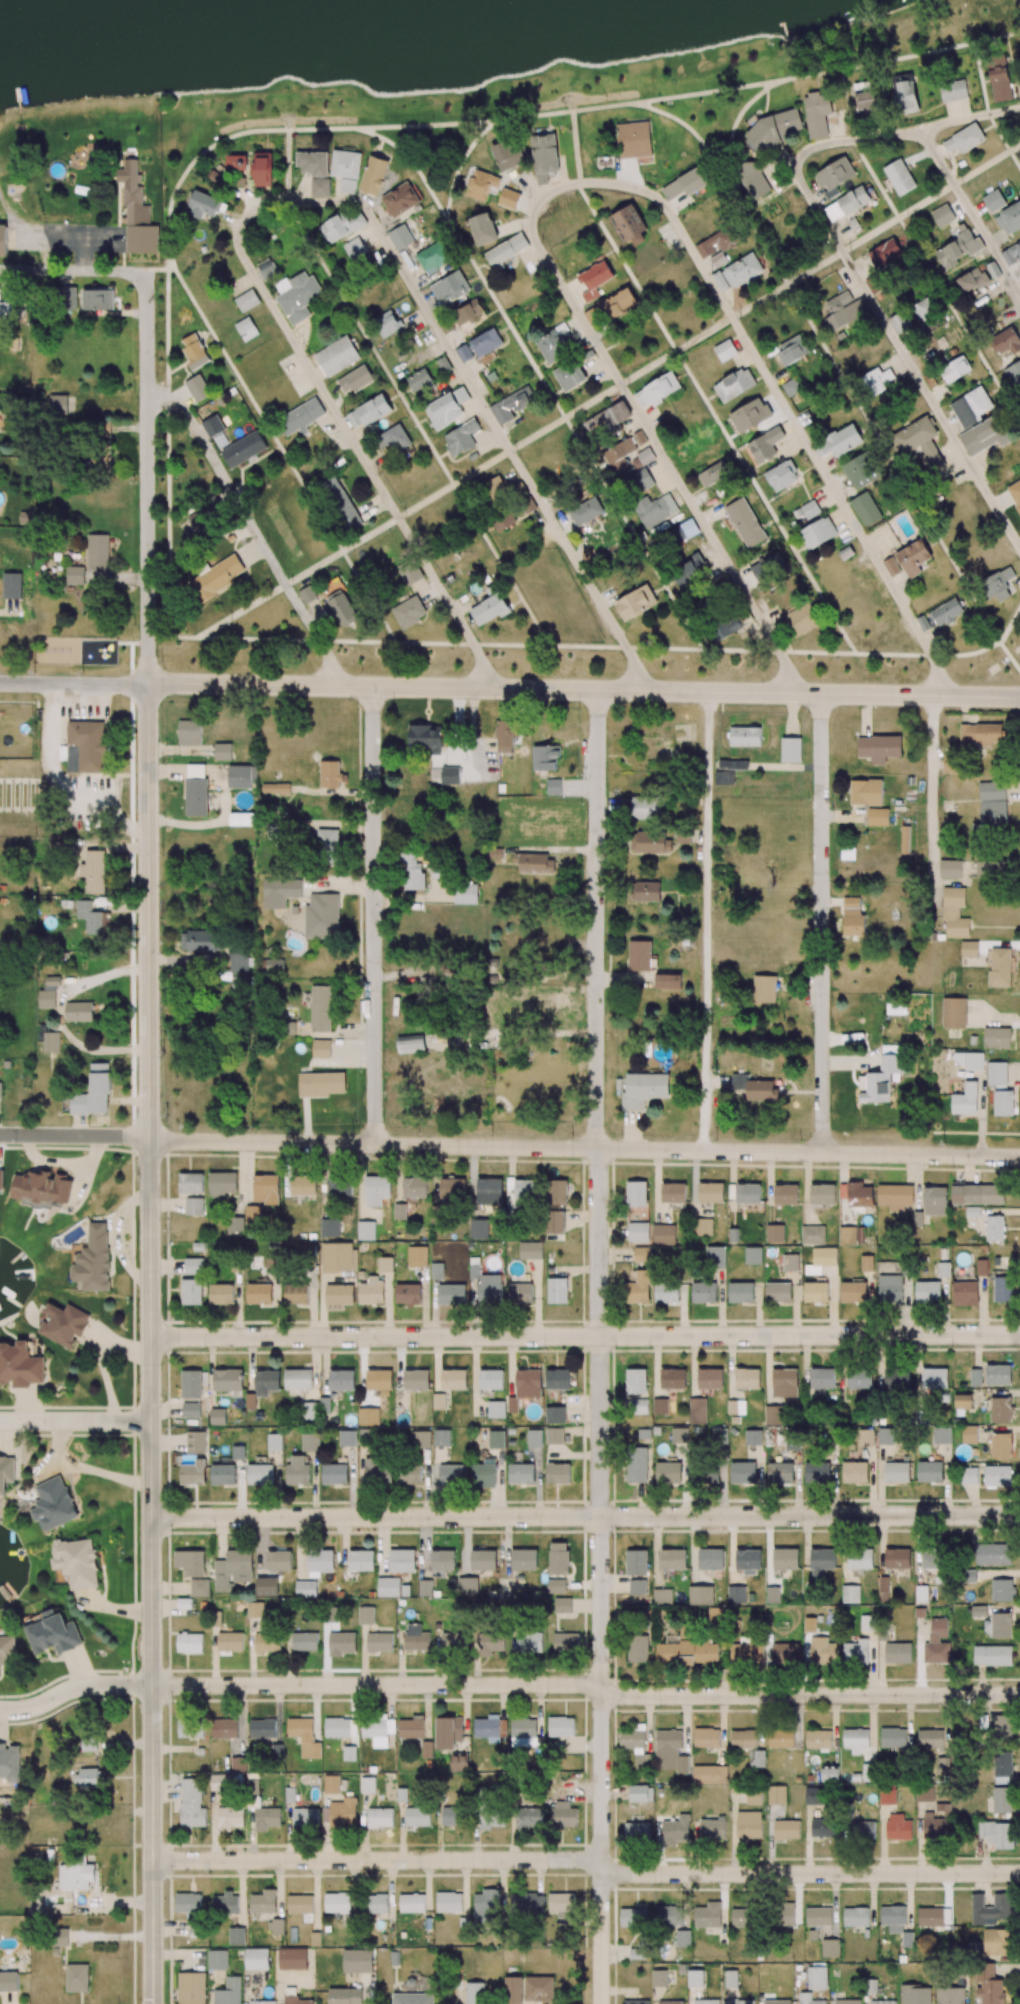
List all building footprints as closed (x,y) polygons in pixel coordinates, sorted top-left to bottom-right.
[(1004,56),(987,60),(996,103),(1014,99),(1004,56)] [(919,112),(914,73),(900,75),(901,82),(894,83),(898,114),(919,112)] [(940,83),(965,79),(969,97),(944,101),(940,83)] [(860,118),(877,115),(875,106),(878,105),(873,81),(854,84),(860,118)] [(803,96),(809,139),(829,136),(826,115),(832,114),(829,92),(803,96)] [(749,122),(754,147),(804,137),(799,111),(749,122)] [(616,124),(649,121),(651,156),(619,159),(616,124)] [(957,148),(959,154),(986,141),(978,123),(942,140),(947,152),(957,148)] [(558,172),(556,134),(533,135),(535,185),(548,184),(547,172),(558,172)] [(517,137),(491,148),(502,173),(528,162),(517,137)] [(360,152),(332,151),(331,177),(359,178),(360,152)] [(253,186),(273,186),(273,153),(254,152),(253,186)] [(328,175),(328,154),(298,154),(298,175),(328,175)] [(246,170),(246,156),(227,155),(226,170),(246,170)] [(378,197),(389,161),(370,155),(359,190),(378,197)] [(840,193),(836,187),(856,175),(845,156),(813,175),(822,190),(828,201),(840,193)] [(916,186),(901,158),(883,168),(899,196),(916,186)] [(126,253),(158,253),(158,226),(150,226),(150,205),(142,205),(142,185),(138,185),(138,159),(123,159),(123,207),(126,207),(126,253)] [(228,168),(215,162),(208,178),(221,184),(228,168)] [(660,185),(666,200),(686,191),(688,195),(712,184),(704,166),(660,185)] [(485,202),(490,185),(498,188),(501,178),(474,169),(465,196),(485,202)] [(330,179),(311,178),(310,196),(329,196),(330,179)] [(355,193),(356,179),(340,178),(339,192),(355,193)] [(420,202),(408,181),(380,198),(392,219),(420,202)] [(871,200),(862,185),(823,209),(832,223),(871,200)] [(516,210),(521,194),(503,188),(498,204),(516,210)] [(990,213),(1006,204),(998,188),(982,198),(990,213)] [(203,219),(204,214),(216,218),(223,200),(194,190),(186,213),(203,219)] [(624,244),(631,240),(636,247),(647,241),(642,232),(648,229),(633,203),(609,217),(624,244)] [(994,215),(1005,236),(1019,229),(1019,203),(994,215)] [(939,228),(956,220),(947,204),(931,212),(939,228)] [(317,227),(328,246),(366,223),(358,210),(349,215),(346,210),(317,227)] [(468,218),(477,247),(499,240),(489,212),(468,218)] [(387,233),(397,252),(415,242),(405,223),(387,233)] [(935,251),(945,271),(959,264),(957,260),(981,248),(971,228),(957,235),(959,239),(935,251)] [(731,229),(694,242),(701,259),(738,246),(731,229)] [(484,253),(492,267),(529,247),(521,232),(484,253)] [(343,246),(353,262),(368,253),(358,237),(343,246)] [(903,255),(894,238),(867,252),(875,269),(903,255)] [(425,273),(451,263),(443,241),(417,251),(425,273)] [(1004,250),(1014,268),(1019,265),(1019,241),(1004,250)] [(715,268),(728,261),(722,251),(710,259),(715,268)] [(764,273),(754,252),(711,274),(721,294),(764,273)] [(263,282),(279,273),(270,257),(254,266),(263,282)] [(586,303),(600,296),(596,287),(614,277),(605,260),(578,275),(587,290),(581,293),(586,303)] [(956,279),(965,293),(976,287),(978,290),(990,283),(980,265),(956,279)] [(292,326),(311,316),(305,305),(323,295),(308,269),(288,281),(286,278),(275,284),(281,294),(276,297),(292,326)] [(431,283),(439,305),(470,294),(462,272),(431,283)] [(602,301),(611,319),(639,305),(630,287),(602,301)] [(83,310),(114,309),(114,289),(82,289),(83,310)] [(243,313),(261,303),(253,289),(235,299),(243,313)] [(870,311),(862,297),(854,302),(847,290),(825,303),(831,314),(823,318),(831,333),(870,311)] [(936,313),(929,297),(913,305),(921,320),(936,313)] [(485,315),(478,299),(452,311),(459,326),(485,315)] [(11,301),(0,302),(0,320),(12,319),(11,301)] [(384,338),(402,328),(392,309),(374,319),(384,338)] [(899,339),(916,331),(905,310),(889,317),(899,339)] [(235,324),(244,342),(259,334),(249,316),(235,324)] [(547,364),(576,349),(564,324),(535,339),(547,364)] [(468,342),(478,359),(504,345),(494,327),(468,342)] [(1009,350),(1011,354),(1019,351),(1019,343),(1014,327),(992,335),(999,354),(1009,350)] [(211,361),(195,333),(179,341),(194,370),(211,361)] [(361,359),(348,335),(314,354),(327,378),(361,359)] [(776,345),(784,365),(810,356),(802,335),(776,345)] [(738,355),(731,339),(714,346),(721,362),(738,355)] [(455,350),(463,363),(473,358),(465,344),(455,350)] [(939,369),(948,384),(972,370),(963,355),(939,369)] [(587,381),(577,360),(553,372),(563,392),(587,381)] [(1016,391),(1019,389),(1019,361),(1004,369),(1016,391)] [(347,396),(374,380),(365,364),(337,380),(347,396)] [(434,383),(425,367),(406,379),(415,394),(434,383)] [(757,385),(747,367),(713,385),(723,403),(757,385)] [(895,378),(890,368),(881,373),(878,367),(861,376),(872,396),(887,389),(884,383),(895,378)] [(633,393),(642,409),(651,403),(653,405),(682,389),(672,371),(633,393)] [(212,394),(200,373),(184,382),(196,403),(212,394)] [(781,385),(796,408),(808,400),(793,377),(781,385)] [(424,407),(437,431),(453,422),(456,427),(468,420),(459,405),(470,399),(463,385),(424,407)] [(489,407),(500,426),(515,418),(512,413),(536,399),(528,385),(489,407)] [(949,403),(963,429),(982,419),(979,415),(993,407),(982,385),(949,403)] [(392,411),(383,393),(355,408),(364,426),(392,411)] [(67,414),(67,395),(50,395),(49,413),(67,414)] [(729,414),(740,435),(773,416),(761,396),(729,414)] [(298,430),(302,436),(309,432),(305,425),(325,414),(316,397),(277,419),(287,437),(298,430)] [(609,438),(623,430),(619,423),(632,416),(623,400),(582,422),(591,438),(605,430),(609,438)] [(970,456),(998,441),(1001,447),(1015,439),(1001,413),(959,435),(970,456)] [(208,438),(225,432),(219,415),(202,421),(208,438)] [(892,435),(902,455),(920,446),(924,454),(920,456),(929,474),(945,465),(932,439),(938,436),(928,416),(892,435)] [(442,435),(453,457),(475,446),(470,436),(481,430),(475,418),(442,435)] [(864,442),(853,422),(825,439),(835,458),(864,442)] [(111,423),(95,423),(94,438),(110,439),(111,423)] [(390,444),(396,453),(412,443),(399,423),(374,439),(381,449),(390,444)] [(773,444),(790,436),(784,424),(748,441),(758,463),(778,454),(773,444)] [(267,447),(257,430),(221,451),(231,469),(267,447)] [(636,450),(631,438),(603,451),(613,472),(628,465),(624,456),(636,450)] [(637,453),(642,465),(655,460),(650,447),(637,453)] [(842,465),(856,489),(868,482),(882,474),(869,450),(842,465)] [(111,451),(91,451),(90,470),(110,471),(111,451)] [(764,472),(775,492),(800,480),(789,459),(764,472)] [(696,473),(703,488),(730,475),(724,460),(696,473)] [(629,476),(639,493),(655,484),(645,467),(629,476)] [(320,483),(345,533),(363,524),(337,474),(320,483)] [(511,493),(501,475),(481,485),(490,504),(511,493)] [(1019,515),(1019,479),(1005,487),(1019,515)] [(882,518),(870,491),(850,500),(863,527),(882,518)] [(651,503),(648,498),(633,507),(646,530),(679,511),(668,492),(651,503)] [(604,514),(597,496),(569,507),(576,526),(604,514)] [(768,538),(743,496),(724,508),(749,549),(768,538)] [(821,512),(815,500),(793,510),(799,523),(821,512)] [(517,523),(510,508),(490,517),(497,533),(517,523)] [(810,551),(838,535),(827,515),(799,532),(810,551)] [(674,544),(700,532),(694,519),(667,531),(674,544)] [(87,572),(108,572),(109,535),(87,534),(87,572)] [(919,565),(932,558),(923,539),(882,560),(891,578),(905,570),(909,579),(922,572),(919,565)] [(785,568),(777,553),(750,566),(757,581),(785,568)] [(185,583),(198,605),(236,582),(233,577),(245,570),(235,554),(185,583)] [(681,564),(690,581),(709,571),(700,554),(681,564)] [(407,586),(423,578),(413,558),(396,566),(407,586)] [(1009,580),(1016,576),(1009,565),(981,582),(991,598),(995,596),(999,603),(1016,593),(1009,580)] [(84,566),(66,567),(66,585),(84,584),(84,566)] [(21,599),(21,573),(4,572),(3,598),(21,599)] [(321,597),(313,583),(298,591),(305,605),(321,597)] [(626,622),(658,603),(647,584),(614,603),(626,622)] [(341,628),(359,620),(345,591),(328,599),(341,628)] [(478,626),(511,612),(503,593),(470,607),(478,626)] [(392,607),(401,628),(428,617),(419,596),(392,607)] [(965,613),(956,596),(917,620),(924,632),(937,624),(940,628),(965,613)] [(784,614),(794,637),(820,626),(811,603),(784,614)] [(709,627),(716,642),(745,627),(737,613),(709,627)] [(178,745),(200,745),(200,720),(178,720),(178,745)] [(513,753),(513,737),(519,737),(520,720),(497,720),(496,752),(513,753)] [(67,722),(68,746),(59,746),(59,761),(67,761),(68,773),(104,773),(103,756),(107,756),(106,721),(67,722)] [(960,724),(960,745),(1003,745),(1002,724),(960,724)] [(442,725),(409,725),(409,747),(433,747),(433,783),(459,783),(459,767),(441,767),(442,725)] [(761,747),(761,727),(731,727),(730,746),(761,747)] [(857,736),(858,757),(872,757),(872,765),(886,765),(886,757),(902,757),(902,736),(857,736)] [(781,762),(801,763),(801,738),(781,737),(781,762)] [(231,760),(231,743),(215,743),(215,760),(231,760)] [(556,770),(556,756),(560,756),(560,745),(533,745),(533,771),(556,770)] [(718,769),(748,770),(749,761),(719,760),(718,769)] [(320,761),(320,788),(342,788),(342,773),(339,773),(339,761),(320,761)] [(206,816),(207,765),(186,764),(185,816),(206,816)] [(228,787),(257,787),(257,766),(228,766),(228,787)] [(734,784),(734,771),(716,771),(716,785),(734,784)] [(547,795),(561,794),(561,779),(547,779),(547,795)] [(882,805),(882,780),(850,780),(850,804),(882,805)] [(1007,827),(1006,800),(1005,782),(979,783),(981,828),(1007,827)] [(262,784),(262,794),(290,793),(290,784),(262,784)] [(661,798),(632,797),(631,818),(660,819),(661,798)] [(888,809),(868,809),(867,826),(888,826),(888,809)] [(253,813),(229,813),(230,825),(254,825),(253,813)] [(901,853),(909,854),(910,826),(902,825),(901,853)] [(338,828),(317,829),(318,851),(339,851),(338,828)] [(675,844),(690,844),(690,830),(676,830),(675,844)] [(630,852),(671,853),(672,840),(665,840),(665,833),(631,831),(630,852)] [(86,893),(105,893),(106,851),(86,851),(86,864),(80,864),(80,877),(86,877),(86,893)] [(402,890),(424,890),(424,863),(416,863),(417,852),(403,852),(402,890)] [(548,854),(514,853),(513,863),(519,863),(519,873),(556,874),(557,860),(548,860),(548,854)] [(962,860),(940,860),(939,877),(961,878),(962,860)] [(976,877),(1007,878),(1007,861),(976,861),(976,877)] [(286,898),(302,897),(301,879),(263,880),(264,909),(286,909),(286,898)] [(660,882),(636,882),(636,901),(660,901),(660,882)] [(478,884),(455,884),(454,904),(478,905),(478,884)] [(966,888),(943,887),(942,919),(946,919),(946,937),(969,938),(970,918),(959,918),(959,908),(965,908),(966,888)] [(304,905),(305,937),(339,937),(339,894),(310,894),(310,905),(304,905)] [(860,897),(843,897),(844,936),(865,936),(865,915),(860,915),(860,897)] [(85,934),(110,934),(111,912),(92,911),(92,900),(77,900),(76,918),(86,919),(85,934)] [(181,951),(222,952),(222,932),(182,931),(181,951)] [(652,971),(651,941),(628,941),(629,972),(652,971)] [(978,942),(961,942),(961,957),(978,958),(978,942)] [(490,1430),(506,1430),(506,1449),(490,1449),(490,1430)] [(656,1462),(681,1462),(681,1483),(656,1483),(656,1462)] [(719,1463),(719,1483),(693,1482),(693,1462),(719,1463)] [(475,1464),(498,1463),(499,1487),(475,1487),(475,1464)] [(550,1463),(573,1463),(573,1483),(549,1483),(550,1463)] [(629,1948),(646,1947),(646,1959),(630,1959),(629,1948)] [(652,1969),(666,1969),(666,1985),(652,1986),(652,1969)] [(688,1986),(688,1969),(703,1969),(704,1986),(688,1986)] [(726,1987),(725,1969),(738,1969),(738,1987),(726,1987)]
